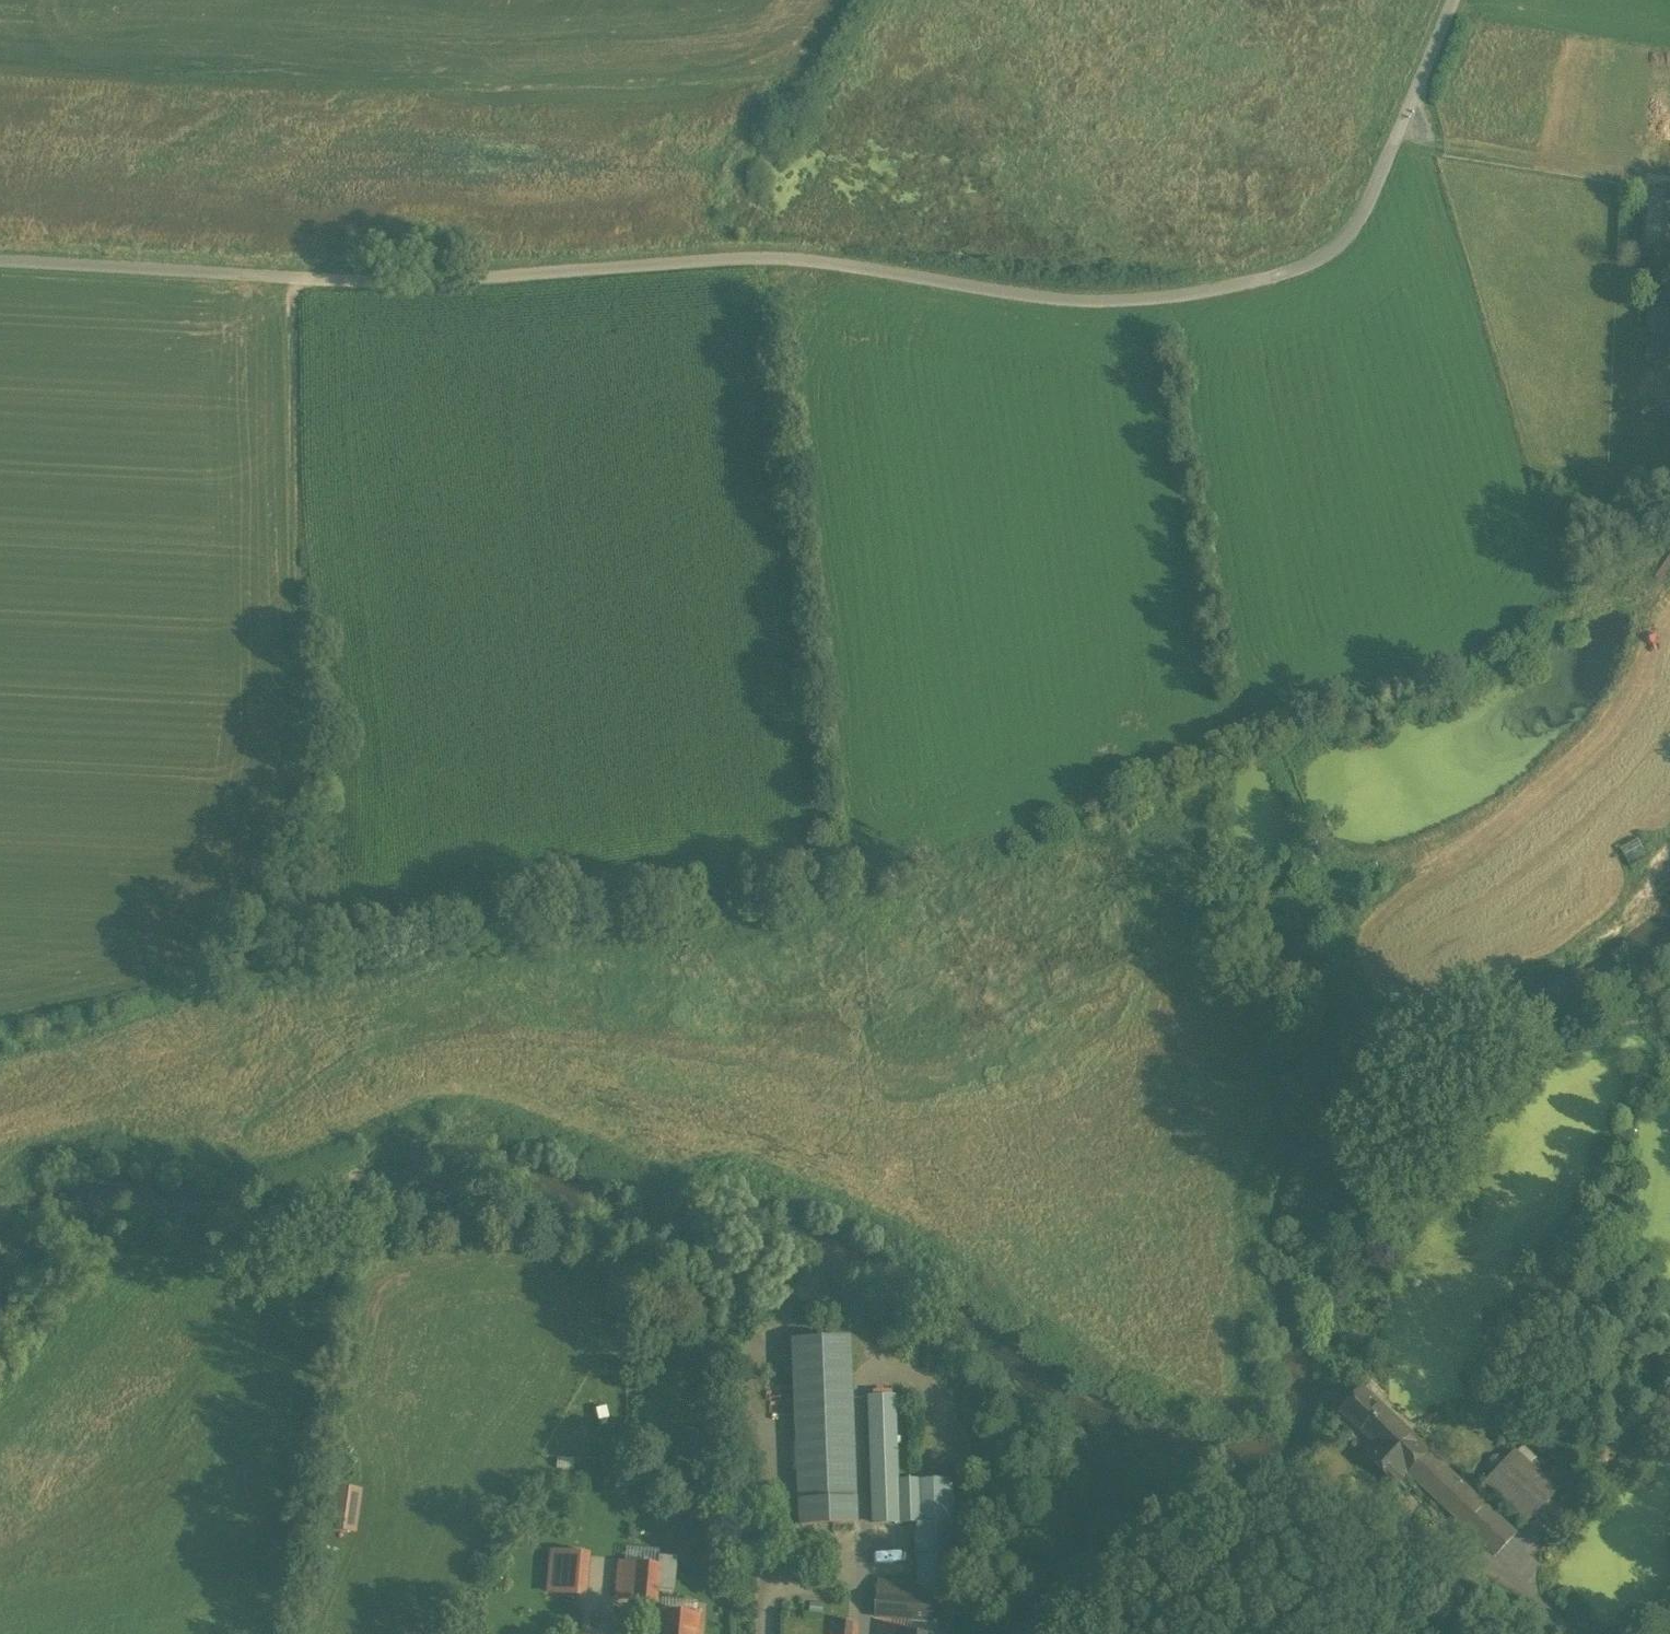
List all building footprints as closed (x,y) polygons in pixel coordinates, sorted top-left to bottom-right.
[(854,1523),(847,1340),(792,1341),(799,1525),(854,1523)] [(1473,1494),(1426,1450),(1427,1450),(1362,1389),(1343,1410),(1376,1442),(1366,1453),(1397,1482),(1408,1470),(1497,1553),(1516,1534),(1473,1494)] [(893,1398),(867,1398),(871,1523),(898,1522),(896,1484),(893,1398)] [(1557,1490),(1515,1451),(1487,1480),(1529,1520),(1557,1490)] [(956,1600),(952,1483),(896,1484),(898,1522),(919,1522),(922,1587),(930,1588),(929,1600),(934,1601),(956,1600)] [(349,1523),(372,1524),(373,1489),(350,1488),(349,1523)] [(675,1552),(658,1551),(657,1567),(658,1567),(657,1580),(672,1581),(675,1552)] [(580,1555),(552,1552),(548,1592),(577,1595),(580,1555)] [(657,1567),(636,1565),(635,1580),(618,1579),(616,1598),(655,1602),(657,1580),(658,1567),(657,1567)] [(922,1587),(880,1584),(877,1617),(932,1621),(934,1601),(929,1600),(930,1588),(922,1587)] [(659,1615),(658,1633),(695,1633),(696,1619),(659,1615)] [(857,1620),(844,1618),(841,1633),(855,1633),(857,1620)]
